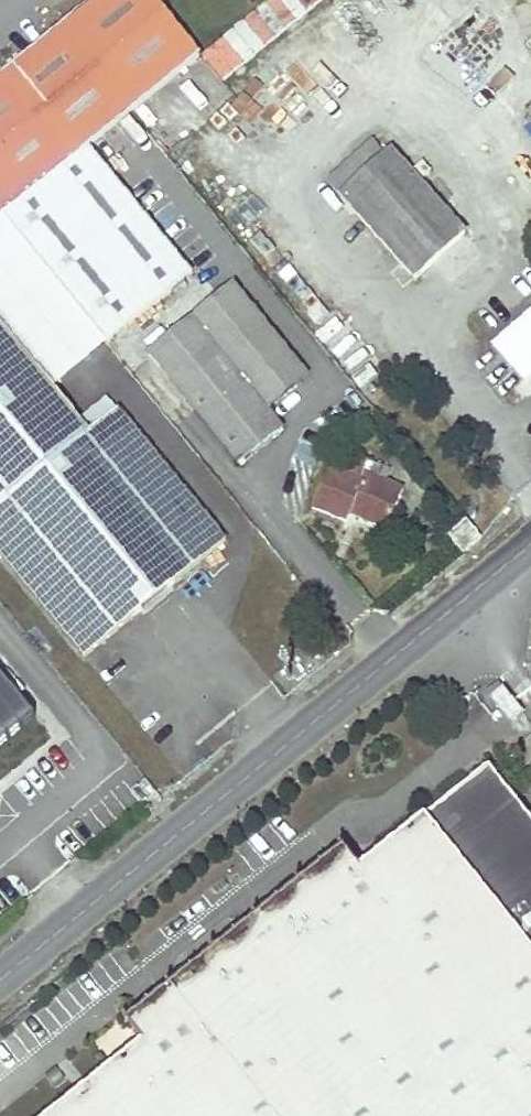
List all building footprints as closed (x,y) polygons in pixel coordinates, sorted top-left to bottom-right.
[(165,13),(154,0),(95,0),(0,77),(0,185),(17,206),(88,147),(200,55),(165,13)] [(255,9),(202,56),(224,79),(276,32),(255,9)] [(297,145),(303,139),(310,133),(277,99),(265,111),(297,145)] [(350,186),(384,156),(371,142),(337,172),(350,186)] [(17,206),(3,217),(107,346),(192,276),(88,147),(17,206)] [(350,186),(345,191),(340,195),(415,279),(465,234),(390,151),(384,156),(350,186)] [(0,185),(0,220),(3,217),(17,206),(0,185)] [(3,217),(0,220),(0,318),(57,387),(107,346),(3,217)] [(267,411),(287,394),(307,378),(234,286),(151,354),(240,466),(283,431),(267,411)] [(493,344),(525,382),(530,376),(530,311),(493,344)] [(85,657),(116,631),(225,542),(117,410),(93,430),(57,387),(0,318),(0,555),(85,657)] [(374,395),(384,387),(394,379),(344,319),(326,334),(374,395)] [(364,482),(346,474),(328,467),(310,509),(346,524),(349,516),(351,512),(360,516),(358,519),(386,532),(403,489),(386,481),(391,471),(355,456),(350,469),(366,475),(364,482)] [(481,540),(474,531),(467,523),(451,537),(464,553),(481,540)] [(34,716),(0,675),(0,744),(34,716)] [(504,687),(490,698),(511,725),(525,714),(504,687)] [(488,768),(360,870),(343,849),(126,1023),(142,1044),(52,1115),(530,1115),(530,822),(488,768)]
